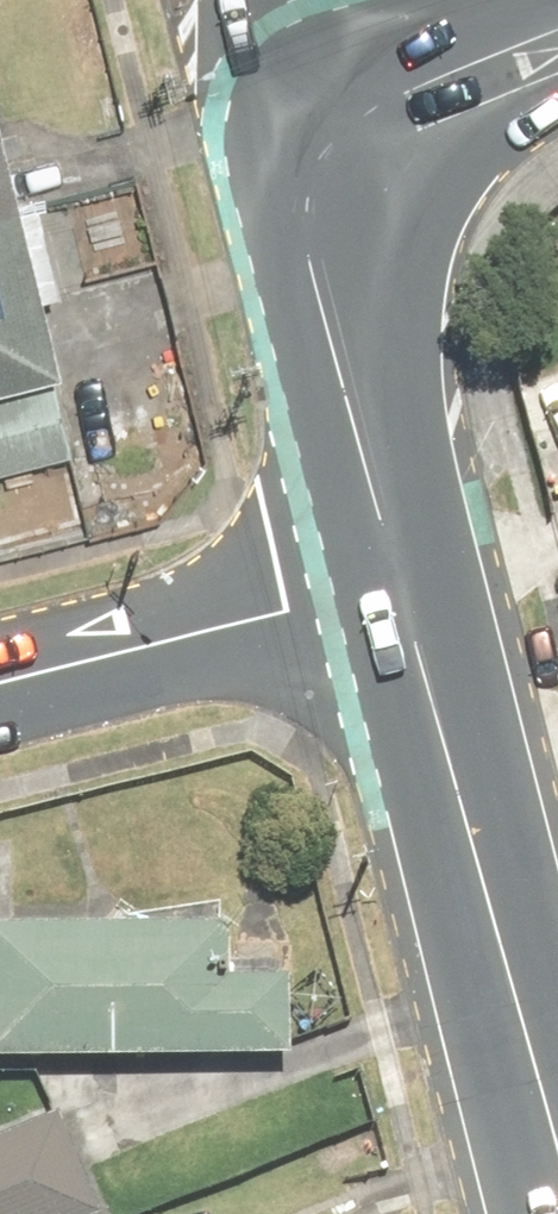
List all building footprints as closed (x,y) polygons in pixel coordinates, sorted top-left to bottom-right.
[(81,353),(0,36),(0,374),(81,353)] [(285,1044),(284,906),(0,907),(0,1045),(285,1044)] [(0,1116),(0,1213),(94,1213),(55,1098),(0,1116)]
